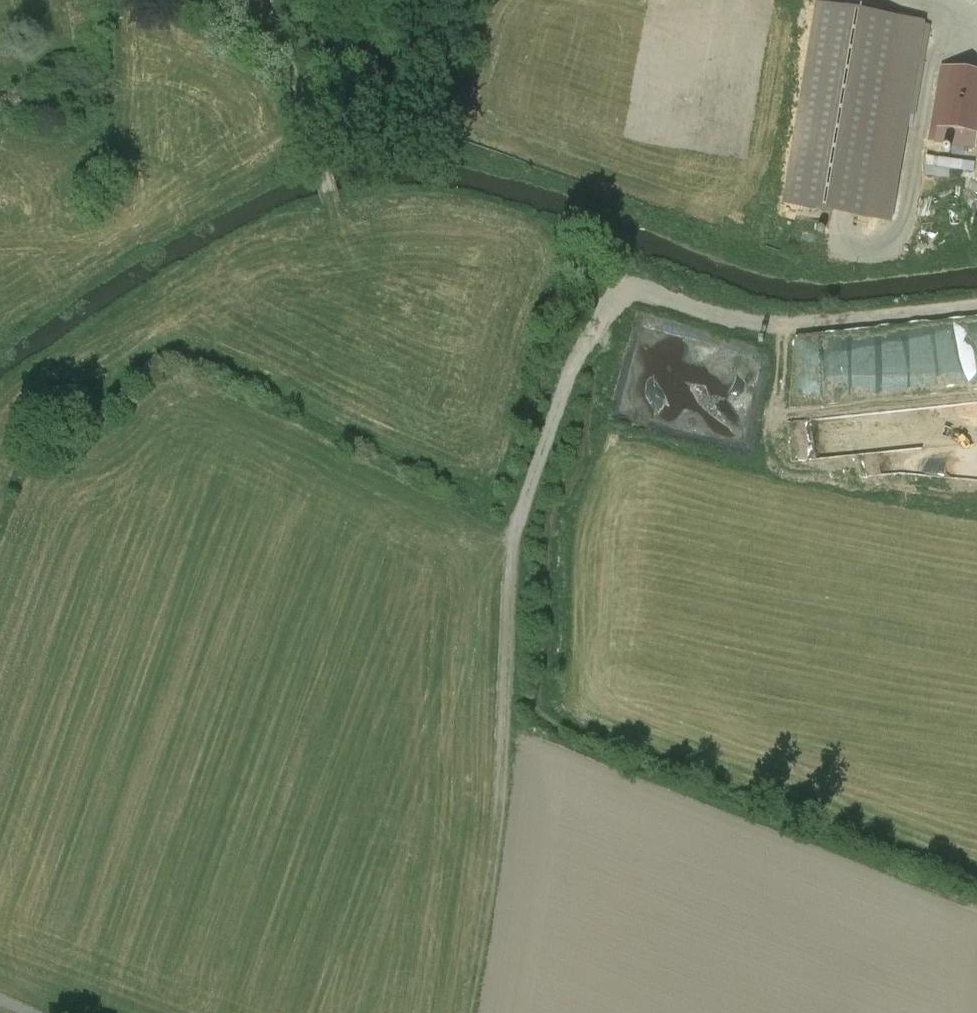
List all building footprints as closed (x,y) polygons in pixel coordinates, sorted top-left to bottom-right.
[(912,22),(818,6),(785,204),(891,222),(925,25),(912,22)] [(941,67),(929,142),(975,148),(976,133),(976,72),(941,67)]
